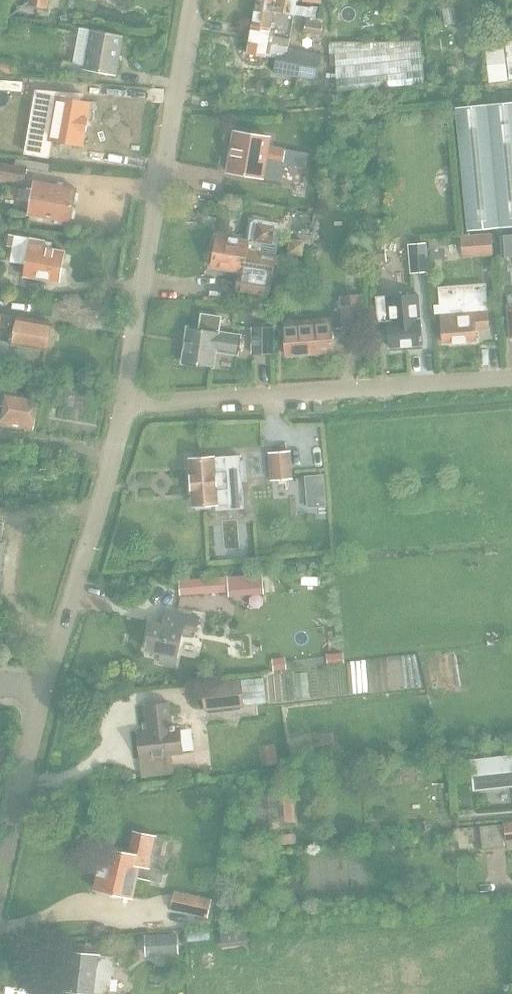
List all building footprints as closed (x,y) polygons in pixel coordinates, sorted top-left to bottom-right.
[(292,13),(317,17),(319,7),(310,5),(310,7),(293,4),(294,0),(254,0),(250,23),(268,26),(270,10),(292,13)] [(287,48),(292,13),(270,10),(268,26),(250,23),(246,53),(276,57),(274,73),(318,79),(322,53),(287,48)] [(303,34),(321,35),(321,25),(304,23),(303,34)] [(93,69),(116,73),(123,35),(91,29),(79,27),(73,63),(64,62),(62,72),(92,77),(93,69)] [(23,91),(46,93),(47,78),(24,76),(23,91)] [(50,139),(83,145),(91,102),(57,96),(56,105),(32,100),(30,116),(53,120),(50,139)] [(467,230),(511,226),(511,101),(455,107),(467,230)] [(265,162),(292,167),(294,152),(267,147),(269,137),(233,131),(226,171),(262,178),(265,162)] [(24,183),(27,164),(0,159),(0,178),(24,183)] [(29,214),(70,221),(76,187),(35,180),(33,190),(21,188),(19,198),(31,201),(29,214)] [(273,246),(277,243),(280,227),(277,222),(256,219),(251,222),(248,241),(216,236),(211,266),(239,270),(235,290),(269,296),(275,262),(263,261),(265,245),(273,246)] [(461,235),(463,258),(494,255),(492,232),(461,235)] [(24,275),(59,281),(65,250),(52,248),(52,243),(8,235),(7,244),(13,246),(10,260),(26,262),(24,275)] [(503,258),(511,257),(511,235),(501,236),(503,258)] [(428,238),(430,259),(444,258),(443,237),(428,238)] [(409,244),(411,272),(427,271),(425,242),(409,244)] [(282,277),(296,279),(299,257),(285,256),(282,277)] [(483,272),(439,276),(443,342),(476,340),(475,329),(488,328),(483,272)] [(341,296),(343,326),(363,325),(361,295),(341,296)] [(422,344),(418,299),(402,298),(403,312),(389,313),(373,315),(375,337),(388,337),(389,347),(422,344)] [(47,349),(52,322),(0,313),(0,326),(15,329),(13,341),(1,339),(0,343),(0,358),(29,363),(32,346),(47,349)] [(283,322),(286,355),(334,351),(332,318),(283,322)] [(216,348),(236,351),(238,336),(218,333),(218,332),(187,327),(182,361),(213,365),(216,348)] [(252,327),(252,352),(272,352),(272,327),(252,327)] [(33,429),(39,395),(11,390),(13,378),(0,375),(0,405),(4,405),(1,423),(33,429)] [(225,476),(239,474),(237,455),(187,460),(192,507),(228,503),(225,476)] [(279,455),(259,457),(262,484),(281,482),(279,455)] [(209,580),(177,582),(178,597),(210,594),(209,580)] [(180,633),(193,635),(197,615),(164,609),(162,622),(151,620),(146,648),(161,651),(159,661),(175,664),(180,633)] [(204,708),(266,701),(263,677),(239,680),(238,678),(201,683),(204,708)] [(176,727),(168,728),(166,702),(142,704),(144,730),(134,731),(137,756),(178,752),(176,727)] [(474,790),(511,786),(511,754),(471,758),(474,790)] [(503,827),(502,823),(479,826),(482,849),(507,846),(507,842),(511,841),(511,826),(503,827)] [(135,864),(145,866),(150,834),(127,830),(124,852),(98,848),(91,889),(130,896),(135,864)] [(167,906),(194,911),(197,892),(171,887),(167,906)] [(221,930),(222,946),(247,944),(246,928),(221,930)] [(145,934),(145,955),(179,954),(179,933),(145,934)] [(91,989),(107,990),(110,953),(63,948),(60,987),(91,990),(91,989)]
